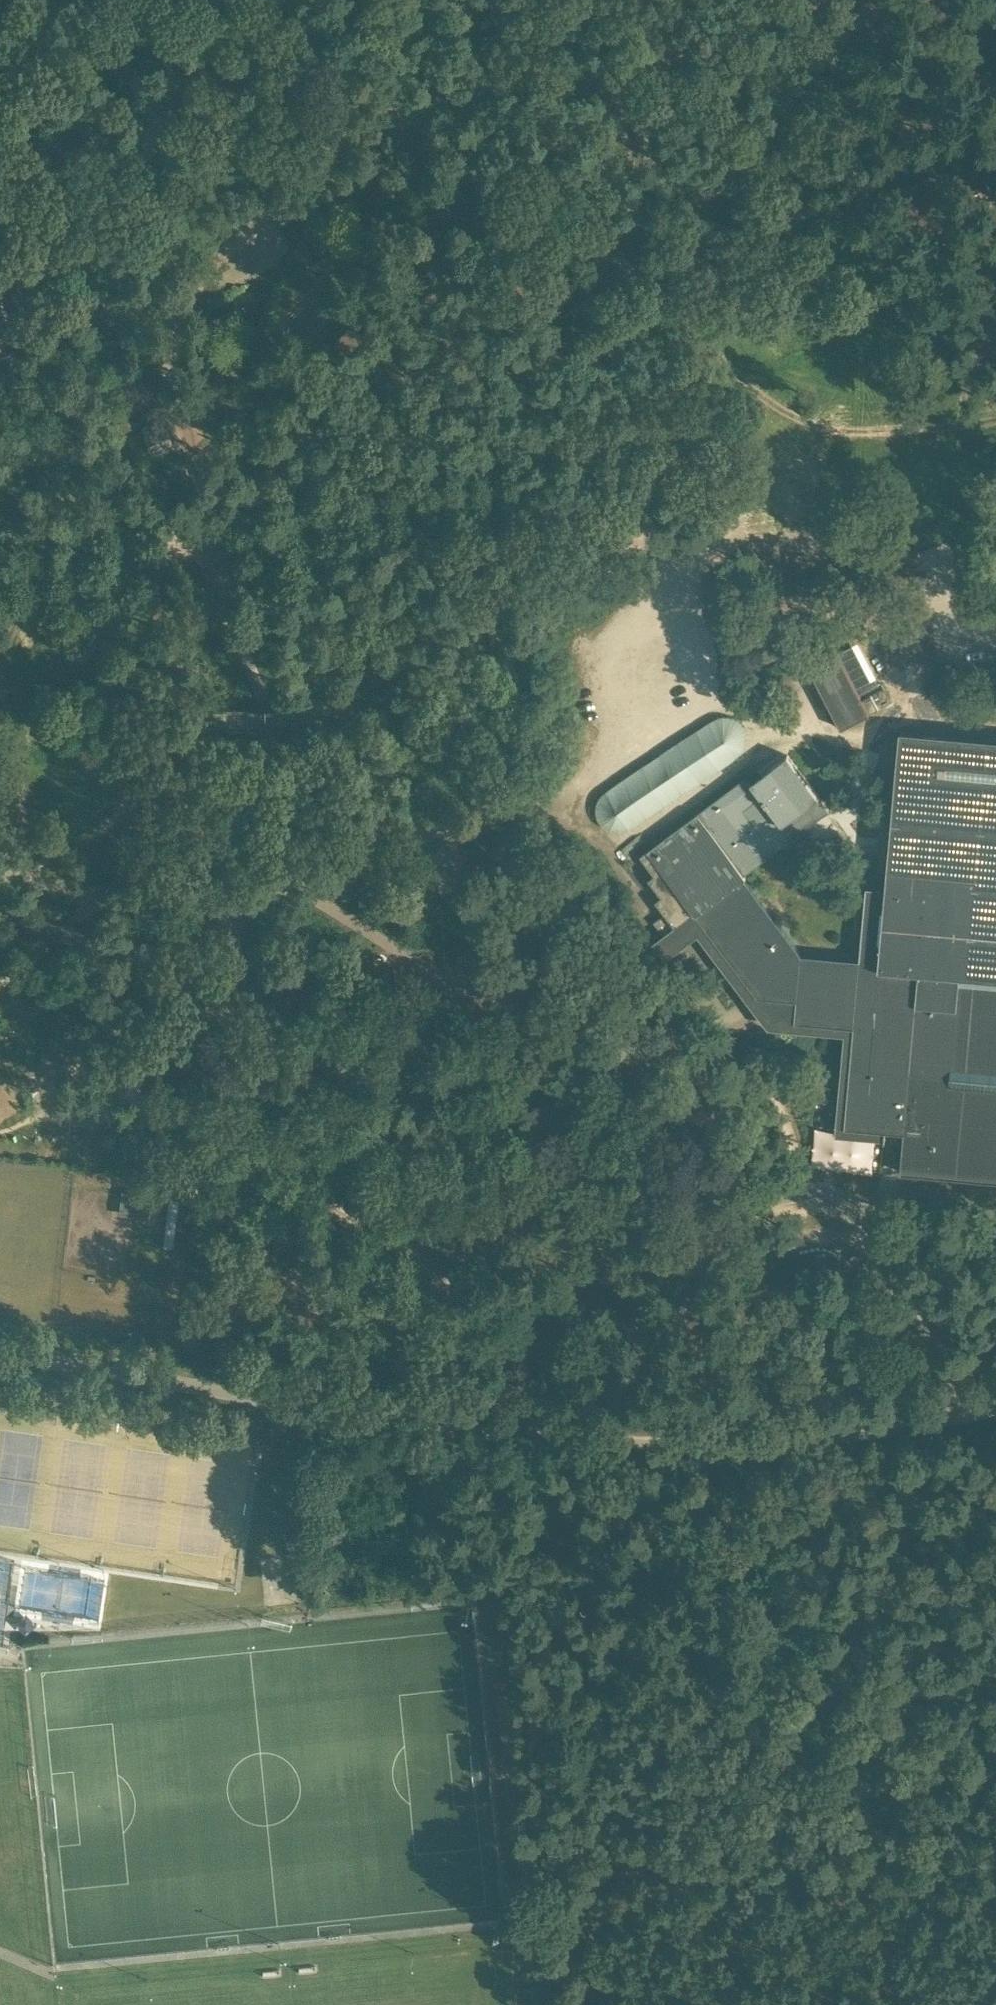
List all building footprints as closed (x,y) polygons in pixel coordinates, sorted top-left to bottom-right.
[(10,352),(0,326),(0,356),(10,352)] [(140,424),(148,448),(170,441),(162,417),(140,424)] [(846,649),(851,661),(870,654),(865,642),(846,649)] [(809,671),(840,728),(841,727),(842,728),(879,708),(879,707),(872,694),(863,699),(841,656),(839,657),(838,655),(809,671)] [(663,933),(653,942),(665,959),(698,933),(761,1016),(769,1026),(844,1034),(835,1133),(884,1137),(885,1129),(903,1131),(900,1171),(995,1180),(995,736),(902,728),(887,887),(866,886),(860,958),(802,953),(745,877),(697,913),(695,911),(663,933)] [(663,933),(695,911),(697,913),(745,877),(747,876),(745,873),(830,809),(788,754),(646,861),(655,874),(649,878),(662,895),(656,900),(666,912),(654,921),(663,933)] [(586,766),(593,782),(603,778),(596,762),(586,766)] [(591,793),(600,820),(654,802),(658,814),(673,809),(660,771),(591,793)] [(149,1198),(121,1194),(118,1214),(147,1218),(149,1198)]
